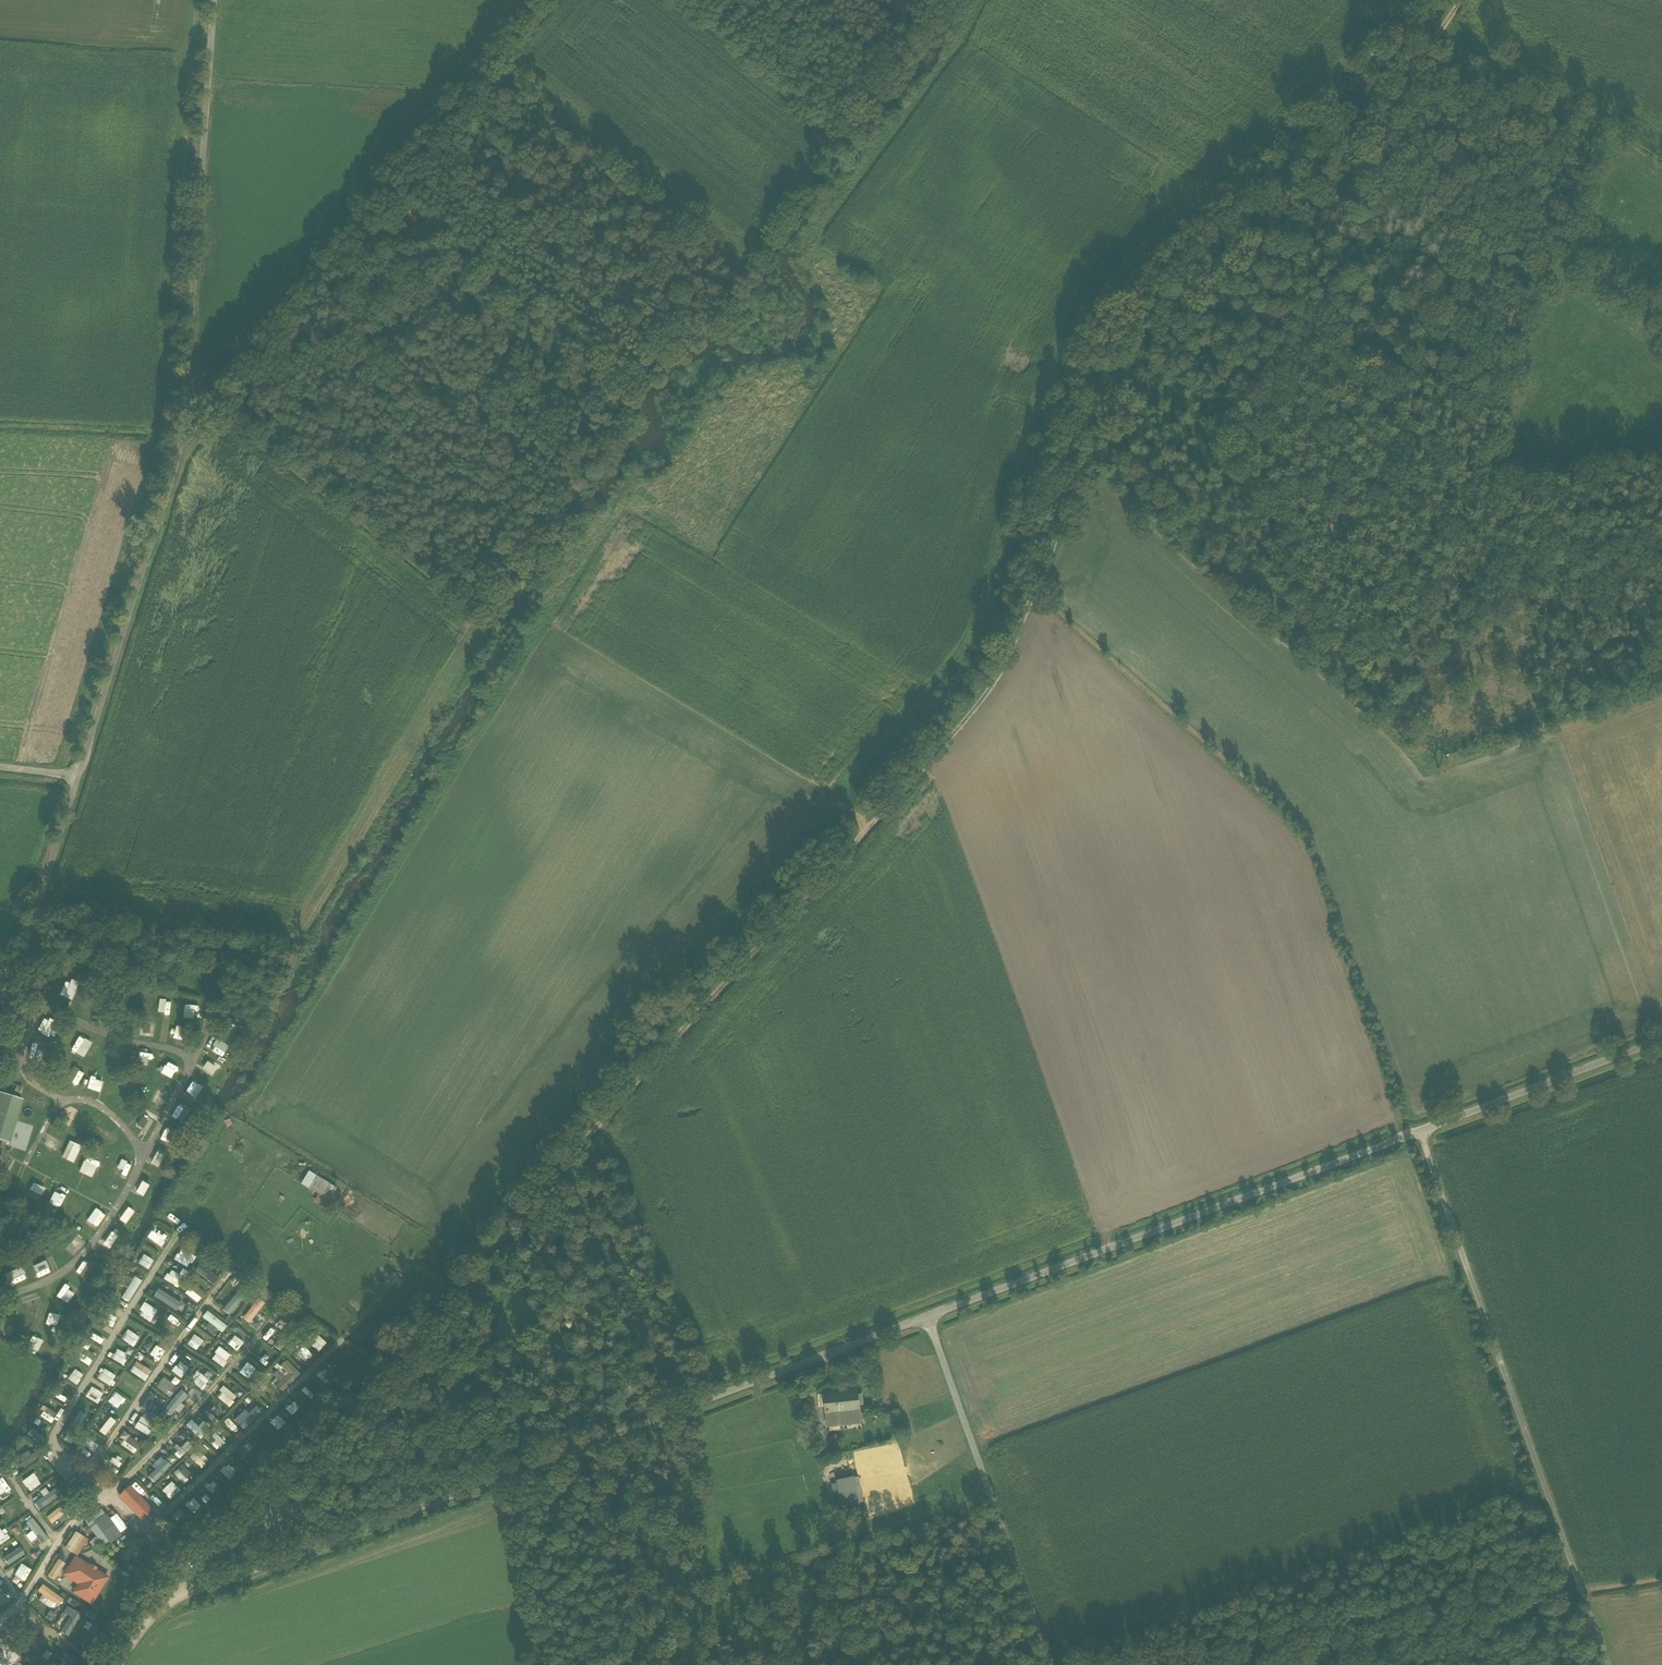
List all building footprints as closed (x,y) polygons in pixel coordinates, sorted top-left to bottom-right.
[(67,977),(59,993),(72,1000),(80,983),(67,977)] [(169,1013),(171,1001),(159,999),(157,1012),(169,1013)] [(183,1018),(194,1018),(195,1005),(184,1004),(183,1018)] [(197,1035),(196,1051),(205,1052),(206,1035),(197,1035)] [(74,1052),(82,1057),(91,1043),(83,1037),(74,1052)] [(131,1050),(129,1061),(145,1065),(148,1053),(131,1050)] [(205,1060),(200,1067),(211,1075),(216,1068),(205,1060)] [(165,1061),(160,1071),(171,1077),(177,1067),(165,1061)] [(78,1084),(83,1071),(70,1066),(66,1079),(78,1084)] [(94,1087),(97,1076),(89,1074),(87,1085),(94,1087)] [(192,1079),(184,1090),(196,1098),(203,1087),(192,1079)] [(163,1104),(168,1094),(157,1089),(152,1099),(163,1104)] [(0,1093),(0,1139),(9,1141),(21,1100),(0,1093)] [(171,1114),(180,1118),(186,1107),(177,1103),(171,1114)] [(149,1124),(155,1114),(142,1107),(136,1117),(149,1124)] [(41,1143),(51,1148),(56,1139),(47,1133),(41,1143)] [(60,1157),(73,1162),(80,1144),(67,1139),(60,1157)] [(152,1148),(144,1158),(155,1166),(162,1156),(152,1148)] [(92,1177),(99,1161),(84,1155),(77,1171),(92,1177)] [(127,1177),(131,1162),(119,1158),(114,1173),(127,1177)] [(300,1184),(308,1189),(316,1176),(309,1171),(300,1184)] [(137,1176),(131,1190),(143,1196),(149,1182),(137,1176)] [(316,1176),(308,1189),(318,1195),(328,1202),(336,1188),(316,1176)] [(30,1182),(26,1194),(39,1199),(44,1187),(30,1182)] [(62,1207),(66,1195),(52,1191),(48,1202),(62,1207)] [(328,1202),(318,1195),(313,1203),(324,1209),(328,1202)] [(124,1223),(133,1212),(121,1203),(112,1215),(124,1223)] [(93,1207),(85,1221),(92,1224),(99,1211),(93,1207)] [(277,1213),(272,1221),(283,1227),(288,1220),(277,1213)] [(153,1226),(146,1236),(159,1246),(167,1236),(153,1226)] [(98,1242),(109,1248),(116,1235),(106,1229),(98,1242)] [(77,1250),(85,1244),(80,1237),(71,1243),(77,1250)] [(144,1253),(137,1262),(147,1270),(154,1261),(144,1253)] [(176,1253),(172,1258),(184,1266),(188,1261),(176,1253)] [(75,1273),(90,1278),(94,1264),(80,1259),(75,1273)] [(36,1276),(48,1273),(45,1260),(32,1264),(36,1276)] [(211,1285),(217,1278),(199,1262),(193,1268),(211,1285)] [(6,1281),(24,1273),(20,1265),(3,1274),(6,1281)] [(178,1283),(185,1271),(180,1268),(173,1280),(178,1283)] [(164,1279),(171,1282),(175,1271),(168,1269),(164,1279)] [(133,1276),(120,1296),(129,1302),(142,1281),(133,1276)] [(67,1289),(69,1285),(64,1281),(55,1295),(68,1303),(74,1293),(67,1289)] [(184,1291),(195,1302),(204,1293),(192,1282),(184,1291)] [(175,1311),(181,1303),(158,1287),(152,1295),(175,1311)] [(257,1297),(240,1316),(248,1323),(265,1304),(257,1297)] [(225,1300),(221,1310),(229,1314),(234,1304),(225,1300)] [(143,1301),(136,1312),(151,1321),(158,1310),(143,1301)] [(201,1316),(221,1333),(226,1326),(206,1309),(201,1316)] [(55,1326),(59,1315),(48,1311),(44,1322),(55,1326)] [(0,1328),(0,1332),(12,1336),(15,1328),(2,1323),(0,1328)] [(120,1338),(133,1347),(139,1337),(126,1328),(120,1338)] [(314,1332),(307,1341),(318,1351),(326,1343),(314,1332)] [(38,1352),(43,1340),(31,1335),(26,1346),(38,1352)] [(198,1350),(204,1341),(195,1335),(189,1344),(198,1350)] [(221,1365),(230,1354),(218,1346),(210,1357),(221,1365)] [(88,1366),(95,1355),(83,1348),(77,1358),(88,1366)] [(110,1358),(124,1364),(128,1354),(114,1348),(110,1358)] [(341,1365),(349,1358),(343,1351),(335,1358),(341,1365)] [(183,1352),(174,1361),(184,1372),(194,1362),(183,1352)] [(285,1358),(276,1367),(281,1372),(271,1382),(281,1392),(300,1374),(285,1358)] [(144,1380),(151,1370),(136,1360),(129,1370),(144,1380)] [(96,1378),(110,1386),(116,1375),(102,1367),(96,1378)] [(67,1377),(75,1383),(82,1374),(74,1368),(67,1377)] [(208,1371),(196,1372),(196,1386),(209,1386),(208,1371)] [(162,1377),(155,1386),(166,1394),(173,1385),(162,1377)] [(135,1391),(137,1386),(125,1380),(122,1384),(135,1391)] [(805,1383),(793,1386),(796,1396),(800,1395),(807,1393),(805,1383)] [(90,1385),(84,1395),(98,1404),(104,1394),(90,1385)] [(224,1386),(216,1396),(228,1406),(237,1396),(224,1386)] [(59,1389),(55,1400),(66,1404),(70,1393),(59,1389)] [(169,1415),(186,1394),(180,1389),(163,1410),(169,1415)] [(837,1395),(856,1393),(856,1389),(825,1392),(826,1406),(838,1405),(837,1395)] [(115,1391),(108,1400),(118,1408),(125,1399),(115,1391)] [(815,1425),(807,1393),(800,1395),(808,1427),(815,1425)] [(840,1421),(840,1424),(859,1422),(858,1405),(862,1405),(861,1396),(857,1397),(856,1393),(837,1395),(838,1405),(826,1406),(828,1423),(840,1421)] [(292,1414),(299,1406),(293,1401),(286,1409),(292,1414)] [(243,1430),(263,1411),(256,1404),(247,1412),(244,1409),(232,1419),(243,1430)] [(213,1405),(205,1413),(214,1422),(222,1413),(213,1405)] [(48,1422),(56,1414),(46,1406),(39,1414),(48,1422)] [(77,1410),(69,1425),(77,1430),(86,1415),(77,1410)] [(144,1415),(135,1419),(140,1430),(149,1426),(144,1415)] [(271,1420),(275,1429),(285,1424),(280,1415),(271,1420)] [(108,1416),(97,1430),(103,1435),(115,1421),(108,1416)] [(25,1434),(44,1444),(48,1437),(29,1427),(25,1434)] [(135,1453),(141,1442),(122,1431),(119,1437),(124,1440),(121,1445),(135,1453)] [(88,1457),(98,1446),(88,1437),(78,1449),(88,1457)] [(28,1447),(16,1457),(24,1467),(36,1457),(28,1447)] [(196,1459),(202,1466),(209,1459),(203,1453),(196,1459)] [(146,1475),(153,1482),(170,1466),(160,1455),(152,1462),(156,1466),(146,1475)] [(173,1472),(182,1483),(193,1475),(185,1463),(173,1472)] [(220,1470),(228,1479),(236,1471),(227,1463),(220,1470)] [(32,1472),(20,1480),(28,1491),(40,1484),(32,1472)] [(837,1480),(837,1483),(852,1480),(856,1498),(841,1501),(842,1504),(860,1500),(854,1476),(837,1480)] [(211,1493),(219,1485),(213,1478),(204,1486),(211,1493)] [(837,1483),(837,1484),(839,1490),(841,1501),(856,1498),(852,1480),(837,1483)] [(166,1481),(159,1490),(166,1495),(172,1486),(166,1481)] [(9,1497),(2,1486),(0,1487),(0,1503),(9,1497)] [(120,1496),(140,1517),(145,1513),(147,1515),(152,1510),(129,1487),(120,1496)] [(39,1510),(50,1501),(45,1494),(33,1503),(39,1510)] [(21,1514),(27,1510),(18,1498),(13,1501),(21,1514)] [(186,1505),(192,1512),(200,1505),(193,1498),(186,1505)] [(863,1514),(860,1500),(844,1503),(847,1517),(863,1514)] [(45,1517),(51,1524),(61,1516),(55,1509),(45,1517)] [(130,1527),(113,1510),(105,1516),(119,1535),(130,1527)] [(23,1522),(39,1543),(47,1537),(31,1516),(23,1522)] [(109,1542),(119,1535),(105,1516),(95,1523),(96,1524),(109,1542)] [(90,1528),(103,1546),(109,1542),(96,1524),(90,1528)] [(10,1537),(7,1531),(3,1534),(0,1529),(0,1543),(10,1537)] [(77,1555),(87,1538),(73,1530),(63,1547),(77,1555)] [(6,1565),(24,1553),(19,1546),(1,1557),(6,1565)] [(140,1549),(132,1557),(138,1563),(146,1556),(140,1549)] [(57,1558),(46,1574),(53,1579),(64,1563),(57,1558)] [(79,1595),(91,1603),(107,1578),(76,1558),(65,1575),(81,1585),(82,1589),(79,1595)] [(10,1581),(19,1587),(26,1578),(17,1571),(10,1581)] [(56,1605),(61,1598),(41,1582),(35,1590),(56,1605)] [(1,1605),(10,1598),(0,1586),(0,1604),(1,1605)] [(69,1637),(81,1613),(66,1605),(62,1612),(68,1615),(59,1632),(69,1637)] [(3,1649),(0,1652),(0,1659),(10,1650),(0,1640),(0,1647),(3,1649)] [(10,1650),(0,1659),(0,1664),(12,1664),(19,1658),(10,1650)]
